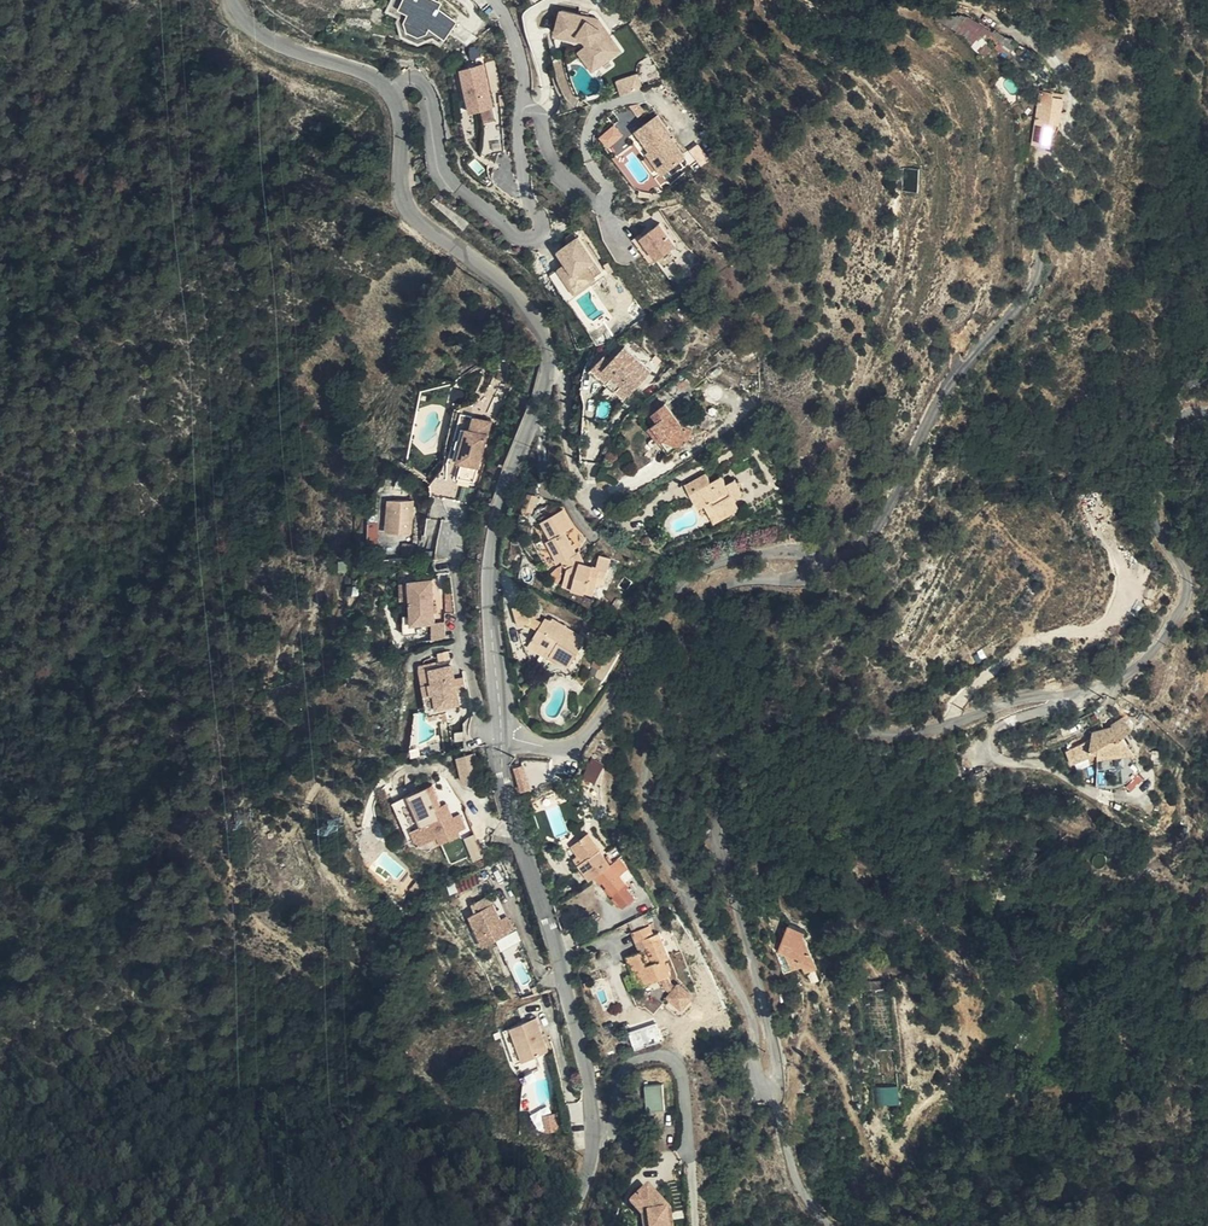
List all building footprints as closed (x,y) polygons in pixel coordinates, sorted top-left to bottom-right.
[(454,24),(436,10),(439,5),(428,0),(392,0),(393,6),(409,14),(404,22),(407,30),(417,35),(423,33),(427,28),(443,39),(446,35),(454,24)] [(1006,55),(1012,48),(970,12),(955,29),(985,55),(994,44),(1006,55)] [(588,26),(561,18),(555,36),(577,43),(588,53),(584,55),(597,74),(617,62),(602,37),(598,39),(587,30),(588,26)] [(474,43),(476,41),(454,24),(446,35),(463,49),(474,43)] [(597,29),(588,26),(587,30),(598,39),(602,37),(597,29)] [(581,49),(584,55),(588,53),(577,43),(555,36),(554,41),(581,49)] [(589,79),(597,74),(584,55),(577,59),(589,79)] [(415,59),(397,57),(395,66),(411,68),(413,68),(415,59)] [(479,68),(457,73),(466,117),(488,112),(479,68)] [(637,73),(614,82),(620,96),(642,87),(637,73)] [(1037,89),(1031,144),(1053,146),(1057,110),(1065,111),(1067,92),(1037,89)] [(666,142),(653,123),(630,138),(644,158),(650,167),(654,164),(663,178),(680,166),(664,144),(666,142)] [(690,152),(699,162),(706,156),(697,146),(690,152)] [(650,167),(644,158),(640,161),(656,183),(663,178),(654,164),(650,167)] [(428,198),(424,201),(454,232),(461,226),(428,198)] [(634,243),(626,249),(642,272),(650,266),(668,254),(652,231),(634,243)] [(570,243),(552,255),(560,268),(543,279),(558,303),(586,285),(578,272),(585,267),(570,243)] [(595,363),(583,377),(614,407),(641,378),(616,354),(602,369),(595,363)] [(649,421),(644,425),(656,439),(672,442),(678,437),(685,423),(674,421),(657,402),(643,413),(649,421)] [(469,479),(487,417),(471,412),(467,427),(462,425),(454,456),(458,458),(454,474),(469,479)] [(656,439),(644,425),(639,430),(660,453),(672,442),(656,439)] [(694,507),(702,518),(717,508),(726,502),(725,497),(733,491),(725,479),(716,485),(710,476),(700,482),(694,474),(673,488),(688,511),(694,507)] [(531,489),(527,505),(535,507),(539,491),(531,489)] [(404,495),(382,492),(378,522),(399,526),(404,495)] [(518,507),(510,510),(514,521),(523,518),(520,509),(518,507)] [(717,508),(702,518),(706,525),(721,514),(717,508)] [(559,560),(567,570),(580,558),(574,549),(571,552),(557,533),(563,528),(550,511),(531,526),(544,542),(541,545),(550,556),(553,553),(559,560)] [(391,552),(398,553),(398,548),(400,548),(402,540),(392,538),(391,552)] [(580,558),(567,570),(566,580),(573,581),(572,589),(595,592),(596,581),(597,572),(604,573),(607,553),(595,552),(593,562),(581,560),(580,558)] [(555,563),(559,560),(553,553),(550,556),(555,563)] [(603,581),(604,573),(597,572),(596,581),(603,581)] [(407,579),(409,611),(410,623),(424,622),(431,621),(434,621),(432,578),(407,579)] [(573,581),(566,580),(565,588),(572,589),(573,581)] [(534,608),(518,615),(526,634),(536,629),(540,624),(534,608)] [(410,623),(409,611),(400,611),(401,632),(425,631),(424,622),(410,623)] [(446,620),(434,621),(431,621),(432,637),(447,636),(446,620)] [(563,654),(561,659),(571,663),(573,658),(584,662),(596,634),(587,629),(585,633),(558,620),(557,624),(551,621),(541,644),(563,654)] [(560,661),(561,659),(563,654),(541,644),(538,651),(560,661)] [(458,690),(457,676),(455,655),(432,658),(438,697),(459,694),(458,690)] [(573,658),(571,663),(582,668),(584,662),(573,658)] [(465,675),(457,676),(458,690),(467,689),(465,675)] [(1071,753),(1076,764),(1100,755),(1104,761),(1138,755),(1128,739),(1137,729),(1132,722),(1135,718),(1130,716),(1113,726),(1114,729),(1097,734),(1094,743),(1071,753)] [(468,752),(457,754),(460,768),(472,765),(468,752)] [(585,777),(600,782),(606,761),(591,757),(585,777)] [(522,788),(532,786),(527,761),(517,764),(522,788)] [(439,773),(432,775),(443,798),(448,796),(439,773)] [(443,798),(432,775),(393,792),(410,829),(416,827),(419,834),(439,827),(443,835),(452,831),(451,828),(466,821),(459,807),(453,810),(445,814),(439,800),(443,798)] [(448,796),(443,798),(439,800),(445,814),(453,810),(448,796)] [(556,833),(568,830),(561,803),(549,806),(556,833)] [(547,808),(536,812),(543,834),(554,831),(547,808)] [(609,861),(611,859),(590,829),(573,841),(586,858),(582,861),(592,874),(599,869),(609,861)] [(477,830),(467,834),(476,857),(486,853),(477,830)] [(586,858),(573,841),(566,847),(577,865),(582,861),(586,858)] [(615,857),(611,859),(609,861),(615,869),(617,868),(621,865),(615,857)] [(615,869),(609,861),(599,869),(614,890),(619,886),(623,891),(626,888),(623,883),(626,880),(617,868),(615,869)] [(633,897),(626,888),(623,891),(619,886),(614,890),(624,904),(633,897)] [(483,935),(504,925),(498,910),(488,887),(471,894),(474,902),(468,904),(483,935)] [(498,910),(504,925),(510,923),(504,907),(498,910)] [(630,951),(637,967),(643,965),(649,979),(663,974),(667,984),(674,992),(670,995),(682,1007),(694,996),(682,983),(679,986),(671,978),(670,973),(674,971),(668,955),(672,954),(663,929),(658,930),(654,920),(637,927),(641,937),(649,934),(654,947),(646,949),(644,945),(630,951)] [(806,976),(810,984),(822,978),(807,946),(807,940),(794,936),(781,967),(789,983),(806,976)] [(643,965),(637,967),(642,982),(649,979),(643,965)] [(607,986),(600,988),(604,1002),(611,998),(607,986)] [(543,1046),(532,1010),(507,1019),(518,1053),(543,1046)] [(658,1020),(631,1028),(637,1046),(664,1038),(658,1020)] [(666,1106),(664,1080),(647,1082),(649,1107),(666,1106)] [(878,1086),(880,1104),(901,1102),(899,1085),(878,1086)] [(662,1220),(667,1219),(665,1213),(642,1192),(630,1204),(647,1219),(644,1223),(645,1225),(664,1225),(662,1220)] [(644,1223),(647,1219),(630,1204),(624,1211),(637,1223),(638,1225),(645,1225),(644,1223)]
